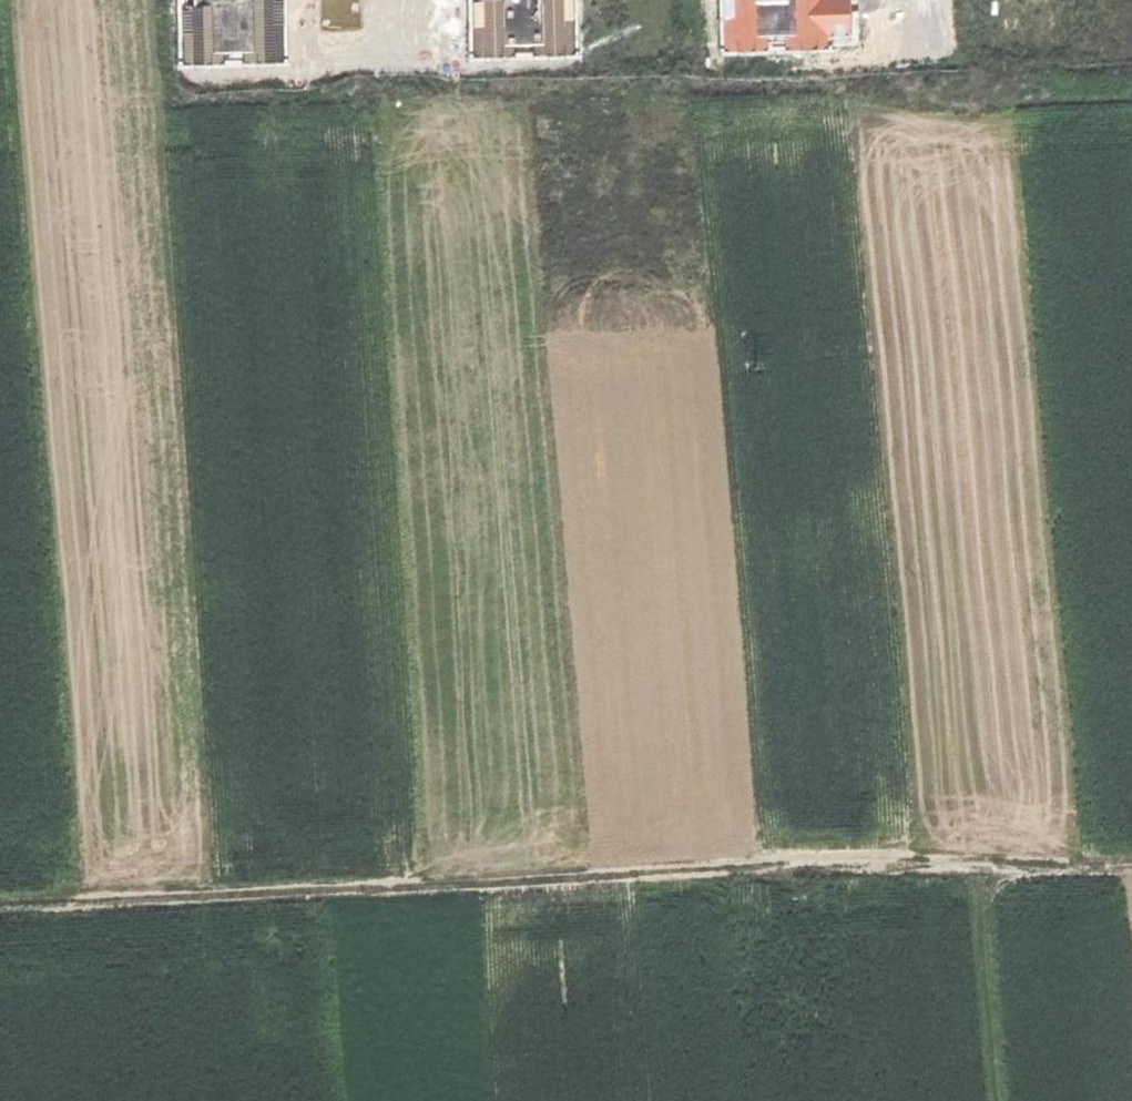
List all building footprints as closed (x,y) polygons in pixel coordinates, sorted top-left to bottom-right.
[(283,0),(176,0),(177,63),(284,61),(283,0)] [(573,0),(466,0),(468,56),(574,54),(573,0)] [(720,50),(834,46),(832,0),(719,0),(720,50)]
